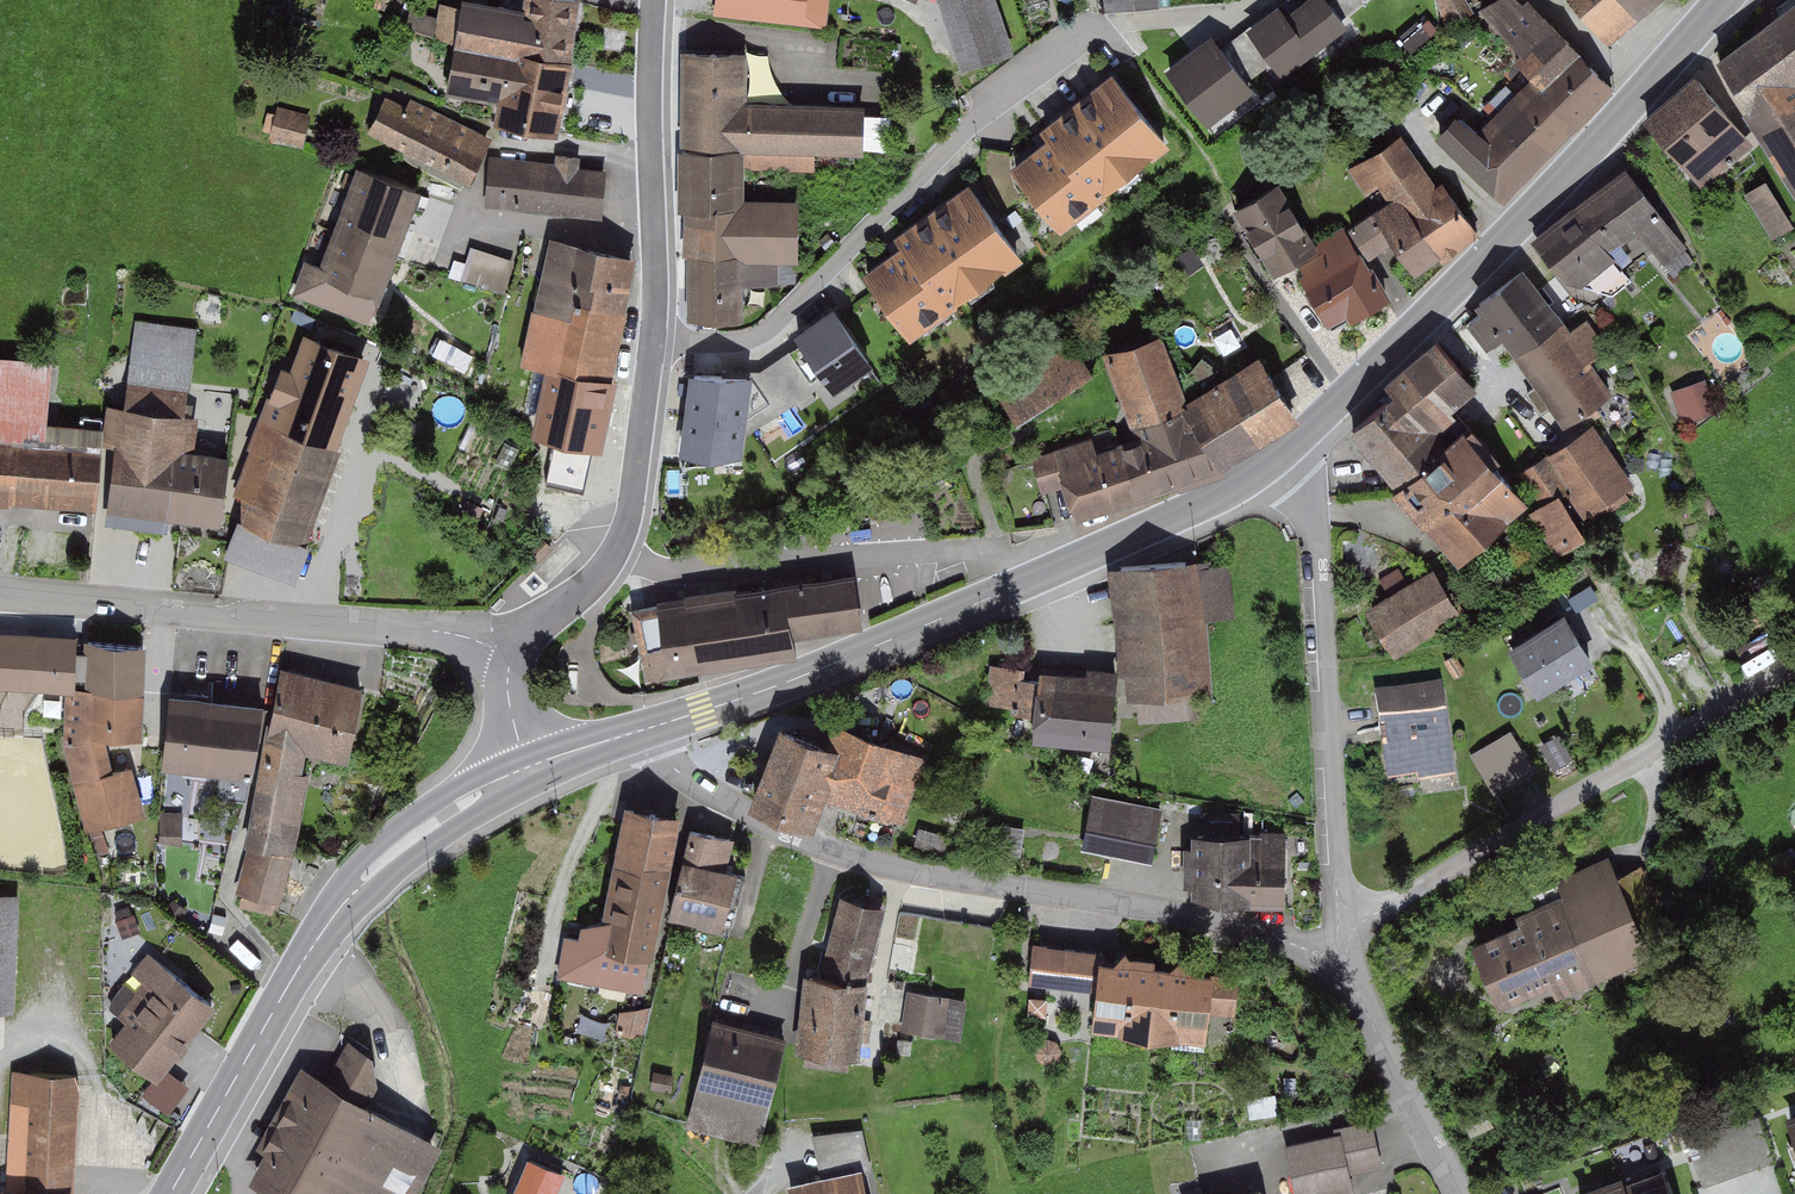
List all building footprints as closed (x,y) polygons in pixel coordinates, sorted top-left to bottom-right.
[(462,0),(455,0),(436,97),(488,106),(485,123),(552,136),(578,0),(519,0),(517,10),(462,0)] [(691,15),(817,30),(823,0),(693,0),(691,15)] [(952,76),(1011,57),(993,0),(929,0),(952,76)] [(1344,17),(1331,0),(1304,0),(1290,12),(1280,0),(1279,0),(1248,24),(1281,66),(1344,17)] [(1614,87),(1523,0),(1472,0),(1459,13),(1483,36),(1434,87),(1456,108),(1430,134),(1501,203),(1614,87)] [(1602,51),(1665,0),(1561,0),(1602,51)] [(1708,57),(1794,175),(1794,0),(1786,0),(1708,57)] [(1253,81),(1209,20),(1158,57),(1202,118),(1253,81)] [(738,54),(675,55),(671,150),(742,153),(854,153),(853,103),(738,104),(738,54)] [(1051,127),(1012,159),(1062,222),(1173,133),(1115,62),(1044,119),(1051,127)] [(1691,75),(1638,119),(1699,191),(1752,148),(1691,75)] [(399,107),(383,98),(363,135),(464,189),(490,140),(405,95),(399,107)] [(304,146),(311,112),(278,106),(272,140),(304,146)] [(1390,245),(1412,276),(1474,233),(1402,129),(1341,171),(1372,216),(1348,232),(1368,260),(1390,245)] [(742,153),(671,150),(672,210),(678,210),(680,321),(738,320),(737,267),(792,266),(791,195),(742,196),(742,153)] [(552,164),(490,157),(484,208),(599,221),(604,171),(573,167),(574,159),(553,156),(552,164)] [(408,193),(347,171),(313,268),(298,262),(285,297),(361,324),(408,193)] [(905,237),(866,265),(911,328),(1024,247),(971,173),(896,226),(905,237)] [(1626,176),(1541,242),(1577,288),(1613,261),(1607,253),(1636,230),(1674,279),(1694,264),(1626,176)] [(1794,222),(1794,221),(1769,176),(1747,189),(1774,235),(1794,222)] [(1273,188),(1234,211),(1268,270),(1307,248),(1273,188)] [(1384,301),(1343,230),(1289,261),(1330,332),(1384,301)] [(630,255),(542,241),(520,368),(535,370),(524,437),(598,449),(630,255)] [(476,247),(468,280),(508,290),(516,256),(476,247)] [(1516,263),(1463,301),(1473,314),(1464,321),(1485,348),(1497,339),(1565,430),(1616,393),(1593,361),(1609,349),(1585,318),(1567,331),(1516,263)] [(874,372),(834,315),(795,342),(835,400),(874,372)] [(298,335),(284,373),(273,369),(231,480),(234,514),(218,555),(286,581),(333,458),(333,434),(361,359),(298,335)] [(1220,466),(1291,419),(1249,360),(1180,401),(1157,338),(1100,355),(1132,438),(1091,453),(1086,442),(1028,455),(1044,495),(1058,489),(1071,522),(1167,489),(1219,477),(1220,466)] [(1436,342),(1353,431),(1459,555),(1524,500),(1445,406),(1473,385),(1436,342)] [(1068,346),(991,392),(1010,424),(1086,378),(1068,346)] [(87,515),(90,452),(37,449),(42,361),(0,359),(0,511),(87,515)] [(1672,384),(1683,420),(1718,409),(1706,373),(1672,384)] [(751,381),(689,375),(681,460),(743,466),(751,381)] [(185,416),(109,407),(96,514),(160,522),(162,511),(214,517),(222,446),(182,441),(185,416)] [(1592,424),(1515,471),(1537,506),(1526,513),(1554,559),(1585,540),(1580,533),(1638,498),(1592,424)] [(1204,561),(1114,572),(1126,680),(1204,670),(1198,619),(1232,615),(1226,567),(1205,569),(1204,561)] [(1433,565),(1363,607),(1393,656),(1462,614),(1433,565)] [(778,583),(650,607),(662,676),(794,655),(792,642),(863,625),(856,577),(778,583)] [(1557,613),(1501,647),(1531,697),(1588,662),(1557,613)] [(72,633),(0,631),(0,701),(60,703),(70,704),(70,687),(72,633)] [(138,644),(77,640),(74,688),(134,692),(138,644)] [(1082,672),(1028,666),(1020,738),(1108,747),(1117,667),(1084,663),(1082,672)] [(359,684),(274,667),(258,742),(305,751),(344,759),(359,684)] [(70,704),(60,703),(58,737),(80,832),(139,811),(124,767),(109,770),(101,736),(133,738),(138,693),(134,692),(74,688),(70,687),(70,704)] [(251,703),(161,694),(154,766),(244,775),(251,703)] [(1442,695),(1372,703),(1381,788),(1451,780),(1442,695)] [(819,741),(768,724),(740,808),(804,830),(815,797),(903,827),(928,753),(826,719),(819,741)] [(1513,726),(1472,750),(1496,791),(1537,767),(1513,726)] [(305,751),(258,742),(227,899),(274,908),(305,751)] [(1158,809),(1114,801),(1105,854),(1150,861),(1158,809)] [(669,820),(618,814),(604,925),(579,922),(572,978),(640,987),(643,962),(652,963),(669,820)] [(731,838),(685,831),(671,921),(740,932),(749,879),(725,875),(731,838)] [(1179,834),(1182,896),(1217,906),(1249,909),(1288,909),(1286,842),(1249,834),(1179,834)] [(1610,870),(1459,938),(1497,1022),(1648,953),(1610,870)] [(0,893),(0,1010),(10,1011),(16,893),(0,893)] [(879,905),(832,896),(819,980),(865,987),(879,905)] [(1090,951),(1029,945),(1025,987),(1086,993),(1089,961),(1090,951)] [(104,1044),(150,1079),(210,1002),(144,951),(127,972),(148,988),(104,1044)] [(1205,972),(1089,961),(1086,993),(1082,1034),(1198,1045),(1205,972)] [(819,980),(799,980),(792,1052),(857,1058),(865,987),(819,980)] [(962,1038),(970,995),(909,985),(902,1027),(962,1038)] [(790,1040),(711,1021),(691,1103),(770,1122),(790,1040)] [(440,1130),(361,1096),(382,1048),(348,1033),(332,1071),(299,1058),(247,1178),(285,1193),(413,1193),(440,1130)] [(5,1191),(61,1193),(68,1193),(74,1076),(11,1073),(5,1191)] [(1785,1110),(1794,1139),(1794,1107),(1785,1110)] [(1759,1111),(1686,1138),(1702,1183),(1776,1156),(1759,1111)] [(1279,1148),(1289,1193),(1351,1193),(1348,1180),(1381,1173),(1371,1122),(1336,1129),(1337,1136),(1279,1148)] [(767,1173),(772,1193),(867,1193),(858,1153),(767,1173)] [(1573,1187),(1576,1193),(1676,1193),(1664,1161),(1625,1175),(1621,1170),(1573,1187)] [(1195,1193),(1262,1193),(1260,1181),(1195,1193)] [(1534,1193),(1563,1193),(1559,1185),(1534,1193)]
